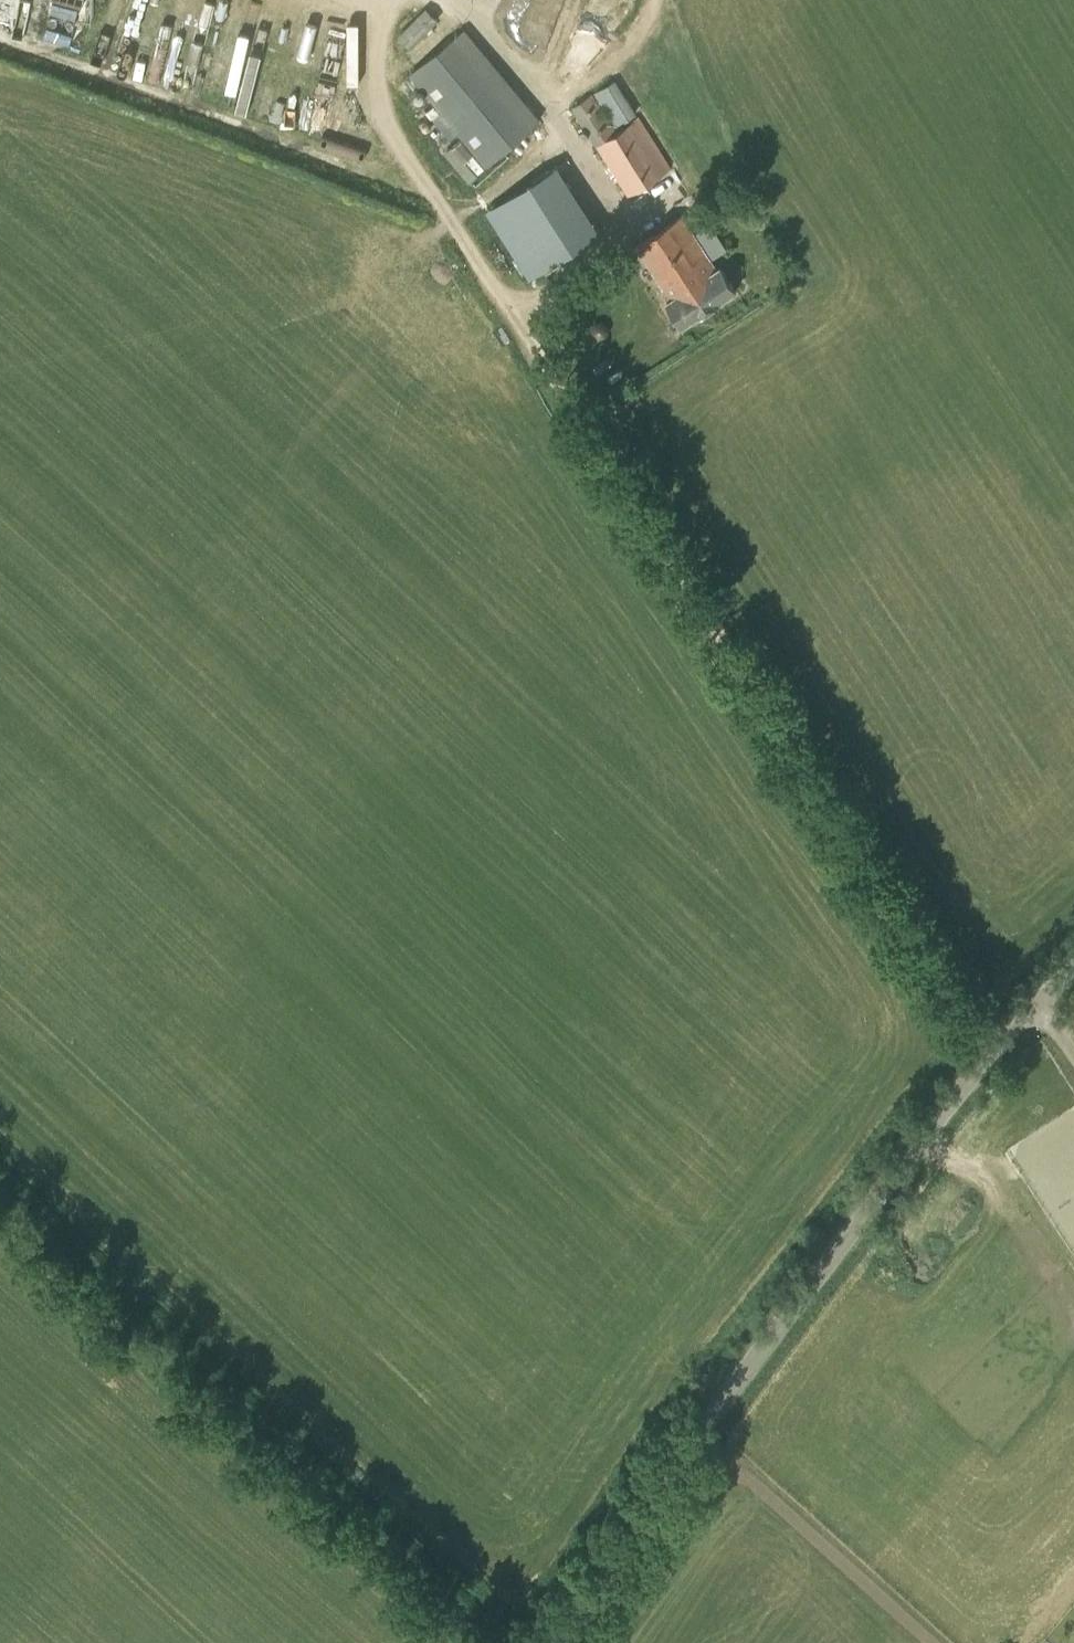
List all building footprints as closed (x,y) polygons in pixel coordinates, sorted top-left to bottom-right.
[(537,151),(523,134),(541,118),(465,27),(410,74),(485,165),(503,150),(518,166),(537,151)] [(627,195),(672,167),(639,115),(618,130),(592,93),(570,107),(595,145),(596,145),(627,195)] [(539,274),(602,231),(562,171),(499,214),(539,274)] [(683,325),(737,290),(721,266),(717,269),(681,213),(635,243),(671,299),(667,301),(683,325)]
